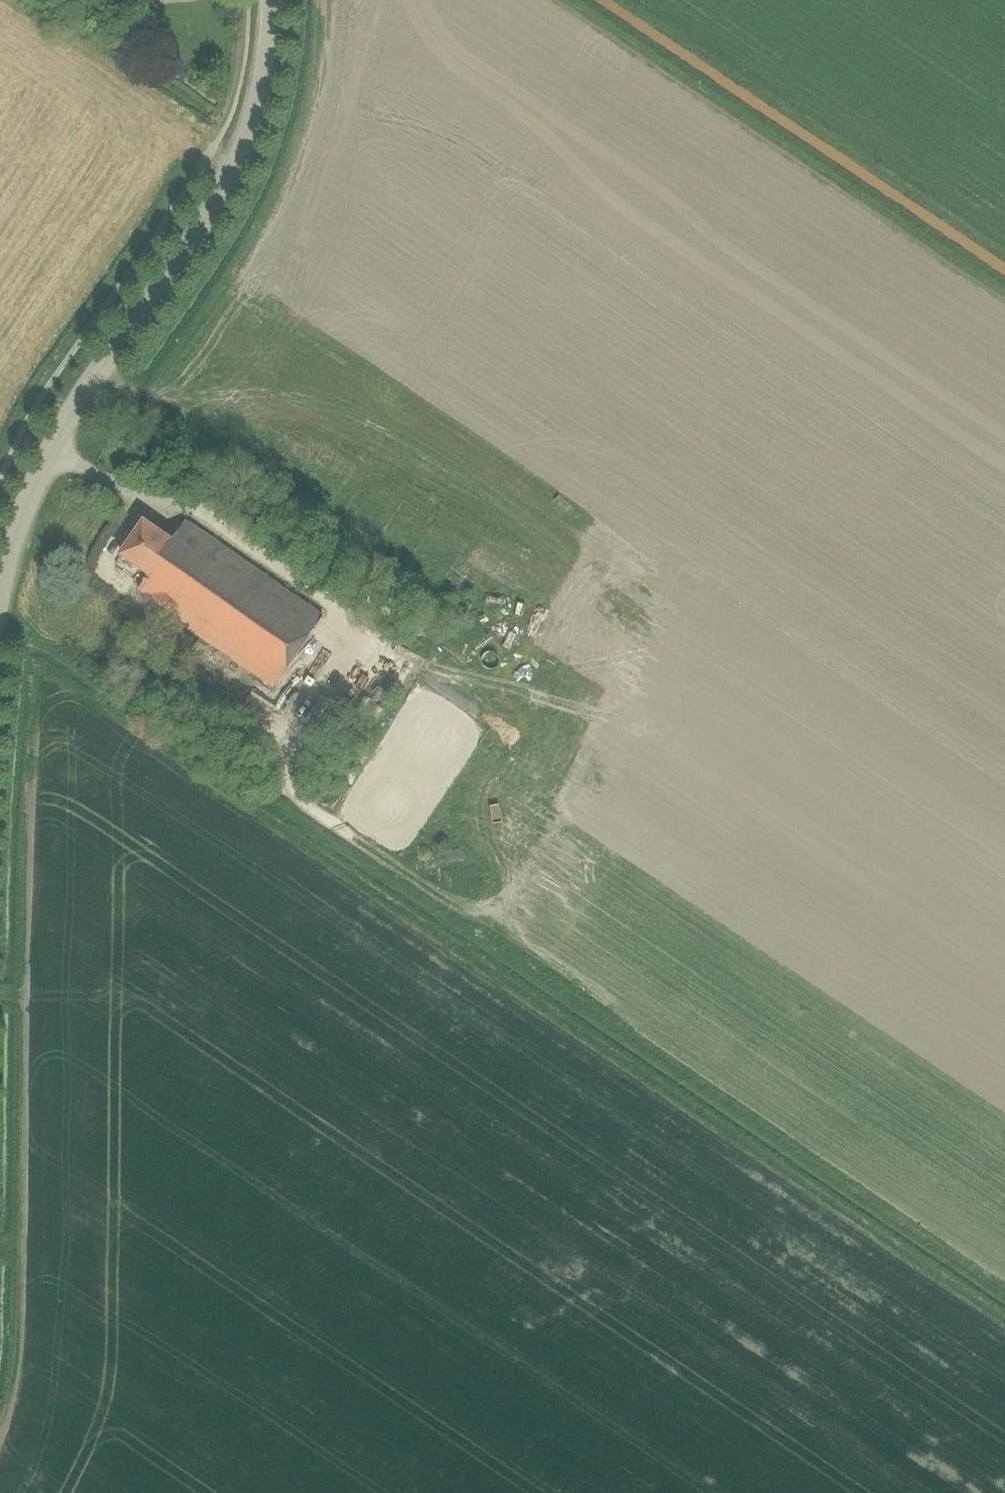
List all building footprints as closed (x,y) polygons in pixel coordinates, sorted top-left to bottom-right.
[(275,685),(324,614),(186,518),(173,537),(145,518),(121,552),(150,571),(140,585),(177,611),(174,615),(275,685)]
